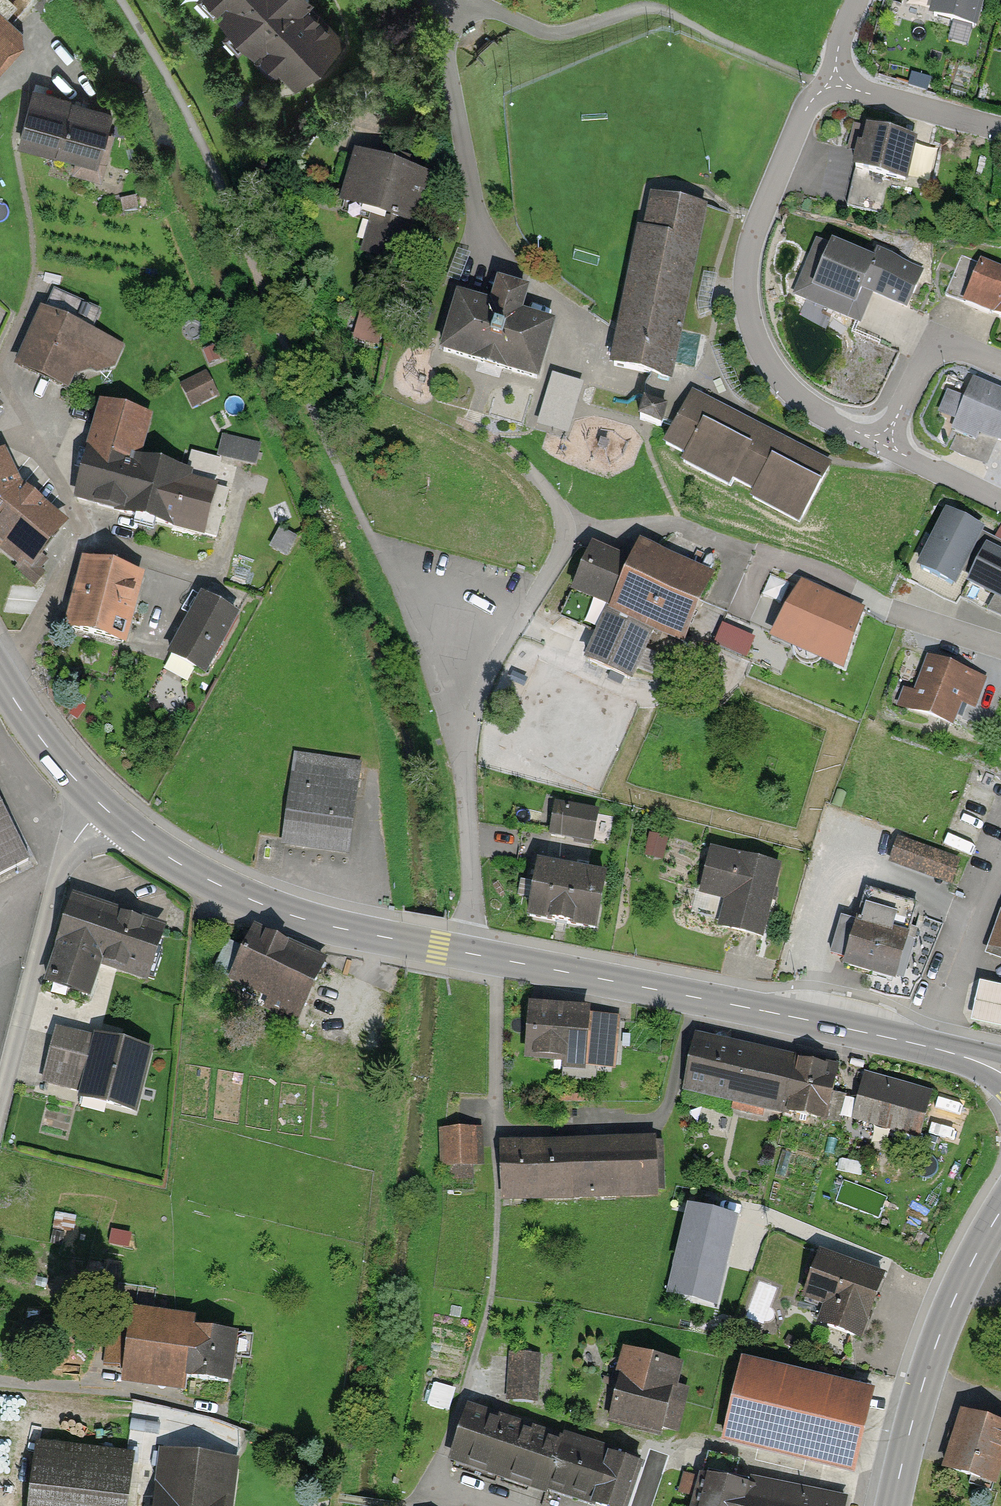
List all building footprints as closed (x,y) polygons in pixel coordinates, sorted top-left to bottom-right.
[(17,30),(3,17),(13,5),(7,0),(0,0),(0,49),(17,30)] [(307,0),(199,0),(292,95),(347,41),(307,0)] [(983,0),(932,0),(927,19),(975,31),(983,0)] [(94,169),(110,113),(35,91),(19,147),(94,169)] [(916,139),(863,127),(853,169),(906,181),(916,139)] [(428,178),(353,157),(338,208),(371,217),(361,252),(404,264),(428,178)] [(608,365),(671,378),(704,209),(650,198),(644,230),(635,228),(608,365)] [(872,264),(816,240),(792,295),(860,324),(872,296),(904,309),(921,269),(878,250),(872,264)] [(977,261),(959,302),(1000,319),(1000,271),(977,261)] [(436,350),(535,377),(551,320),(519,311),(525,287),(494,278),(487,302),(452,292),(436,350)] [(123,345),(38,309),(13,368),(62,388),(114,365),(123,345)] [(196,407),(215,395),(203,375),(184,387),(196,407)] [(972,378),(953,422),(1000,442),(1000,390),(972,378)] [(831,461),(692,387),(662,444),(800,518),(831,461)] [(641,430),(664,431),(666,405),(642,404),(641,430)] [(119,512),(216,537),(228,490),(213,486),(220,460),(192,453),(186,473),(134,459),(145,418),(102,407),(77,498),(99,504),(102,492),(123,498),(119,512)] [(253,446),(225,439),(221,454),(250,461),(253,446)] [(3,457),(0,459),(0,538),(28,561),(59,523),(18,489),(3,457)] [(943,508),(931,533),(908,577),(956,601),(962,589),(1000,609),(1000,537),(943,508)] [(295,537),(282,530),(272,548),(285,555),(295,537)] [(677,645),(709,571),(635,540),(627,557),(591,542),(567,599),(601,613),(581,658),(627,678),(647,632),(677,645)] [(141,577),(86,562),(68,627),(123,642),(141,577)] [(748,615),(834,646),(852,599),(823,589),(825,584),(767,563),(748,615)] [(236,616),(203,597),(171,654),(204,673),(236,616)] [(723,623),(715,646),(749,658),(757,635),(723,623)] [(987,678),(926,656),(912,693),(902,689),(896,706),(952,726),(960,704),(976,710),(987,678)] [(359,761),(292,752),(280,839),(348,848),(359,761)] [(31,861),(0,798),(0,876),(31,861)] [(614,816),(556,804),(551,831),(608,842),(614,816)] [(949,884),(958,859),(895,837),(887,862),(949,884)] [(779,865),(708,848),(697,892),(723,899),(717,926),(761,937),(779,865)] [(604,877),(539,865),(530,916),(594,928),(604,877)] [(915,905),(867,891),(858,924),(842,919),(832,954),(847,959),(845,964),(895,979),(904,947),(910,949),(916,930),(908,928),(915,905)] [(95,907),(76,901),(46,990),(85,1003),(99,961),(145,976),(161,928),(115,913),(116,910),(97,903),(95,907)] [(988,954),(1000,958),(1000,915),(988,954)] [(295,1020),(322,961),(253,930),(245,948),(228,940),(214,970),(272,997),(267,1007),(295,1020)] [(980,979),(971,1018),(1000,1024),(1000,984),(980,979)] [(586,1013),(528,1007),(523,1063),(581,1068),(586,1013)] [(766,1051),(696,1034),(682,1094),(753,1110),(766,1051)] [(134,1110),(149,1051),(97,1038),(95,1046),(58,1036),(46,1080),(84,1089),(82,1097),(134,1110)] [(837,1067),(766,1051),(753,1110),(823,1126),(837,1067)] [(932,1091),(863,1074),(844,1149),(876,1156),(882,1129),(920,1138),(932,1091)] [(482,1169),(481,1129),(439,1130),(440,1170),(482,1169)] [(652,1137),(505,1144),(507,1194),(654,1188),(652,1137)] [(736,1212),(691,1202),(671,1289),(716,1300),(736,1212)] [(76,1228),(80,1206),(62,1203),(57,1224),(76,1228)] [(885,1269),(817,1249),(802,1300),(821,1306),(814,1328),(863,1342),(885,1269)] [(231,1384),(236,1334),(190,1330),(191,1315),(128,1308),(120,1385),(181,1391),(182,1380),(231,1384)] [(681,1363),(619,1348),(601,1423),(673,1440),(685,1390),(675,1388),(681,1363)] [(543,1350),(543,1395),(552,1395),(551,1350),(543,1350)] [(541,1354),(509,1353),(508,1399),(540,1400),(541,1354)] [(850,1475),(870,1389),(741,1358),(720,1444),(850,1475)] [(447,1461),(506,1479),(523,1423),(465,1406),(447,1461)] [(959,1410),(940,1467),(994,1485),(1000,1464),(1000,1424),(959,1410)] [(506,1479),(564,1497),(581,1441),(523,1423),(506,1479)] [(594,1505),(625,1505),(640,1459),(581,1441),(564,1497),(594,1505)] [(35,1443),(28,1505),(125,1505),(131,1454),(35,1443)] [(161,1451),(153,1505),(228,1505),(235,1462),(161,1451)] [(700,1473),(693,1505),(844,1505),(846,1496),(750,1476),(749,1483),(700,1473)]
